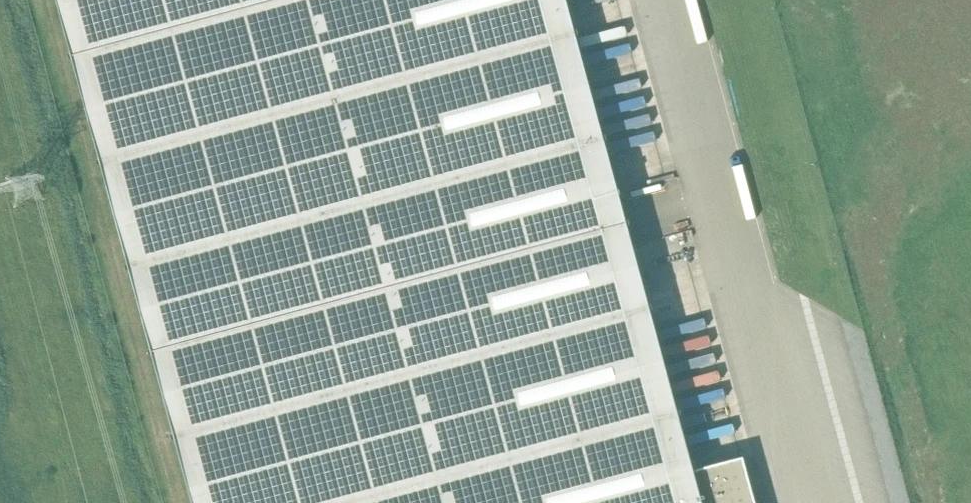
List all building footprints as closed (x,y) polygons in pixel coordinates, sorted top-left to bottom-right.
[(195,502),(755,502),(743,459),(696,472),(568,0),(59,0),(195,502)]
